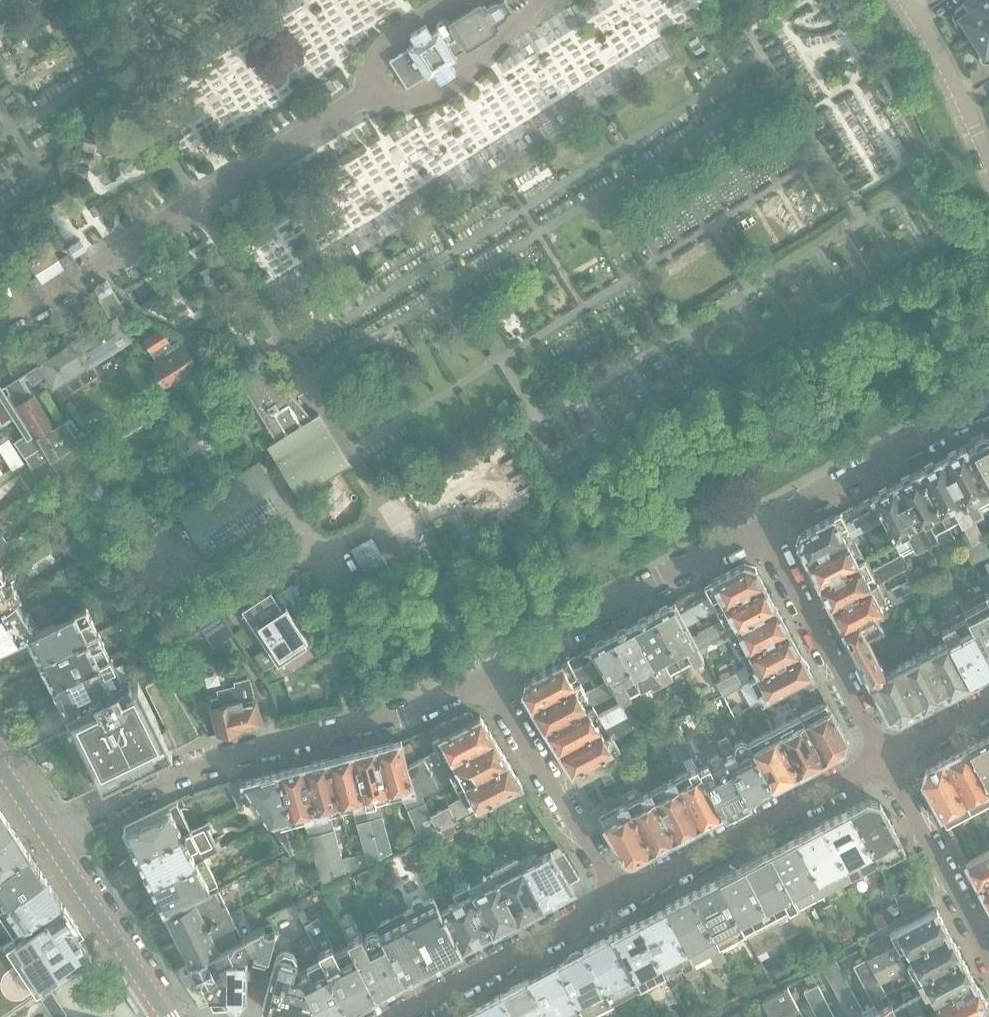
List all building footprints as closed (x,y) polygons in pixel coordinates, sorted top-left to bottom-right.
[(495,29),(494,28),(497,26),(495,22),(501,18),(506,10),(509,8),(504,0),(495,0),(492,0),(485,5),(482,1),(479,4),(478,1),(448,19),(445,17),(442,17),(439,18),(437,21),(436,24),(436,26),(430,30),(424,22),(409,31),(414,40),(387,57),(405,86),(432,69),(438,78),(453,68),(448,59),(456,55),(455,53),(464,47),(465,48),(495,29)] [(955,10),(952,17),(956,23),(964,24),(964,23),(973,37),(988,26),(988,0),(970,0),(955,10)] [(973,37),(981,49),(981,50),(978,57),(982,63),(988,63),(988,26),(973,37)] [(78,241),(55,203),(45,208),(46,210),(65,239),(65,240),(69,246),(74,254),(75,256),(77,254),(82,251),(86,249),(80,239),(78,241)] [(62,245),(41,259),(47,268),(68,254),(62,245)] [(125,311),(106,281),(96,287),(95,288),(101,296),(99,298),(112,319),(125,311)] [(101,355),(126,340),(112,319),(26,373),(33,383),(47,374),(54,384),(83,366),(86,369),(93,364),(96,365),(102,361),(102,356),(101,355)] [(197,368),(180,340),(172,345),(169,341),(161,328),(144,339),(153,353),(160,364),(158,365),(170,384),(177,380),(179,383),(182,383),(185,383),(189,379),(193,375),(192,374),(196,371),(195,369),(197,368)] [(551,375),(540,358),(533,362),(544,379),(551,375)] [(349,463),(318,413),(317,414),(318,415),(313,418),(262,361),(227,371),(228,374),(234,372),(276,441),(269,445),(299,493),(300,493),(299,492),(347,462),(348,463),(349,463)] [(86,437),(84,438),(71,417),(65,421),(46,391),(35,398),(21,376),(5,387),(9,394),(5,397),(0,400),(0,420),(3,424),(12,419),(22,435),(13,441),(24,457),(27,462),(42,484),(60,474),(70,467),(78,479),(83,475),(85,479),(82,481),(80,487),(79,493),(80,500),(83,504),(88,506),(94,507),(104,503),(108,499),(108,498),(110,493),(109,486),(107,481),(104,478),(101,476),(98,475),(95,474),(91,476),(89,472),(107,461),(107,460),(96,462),(94,452),(96,451),(93,443),(86,437)] [(988,438),(983,436),(976,440),(974,446),(967,450),(988,492),(988,438)] [(967,450),(965,446),(941,459),(972,518),(973,517),(984,511),(982,507),(988,504),(988,492),(967,450)] [(972,518),(941,459),(918,471),(947,526),(959,519),(973,544),(974,544),(983,538),(984,538),(973,517),(972,518)] [(42,484),(27,462),(16,469),(31,492),(42,484)] [(207,558),(287,509),(259,463),(179,512),(207,558)] [(947,526),(918,471),(895,484),(926,543),(937,536),(935,532),(947,526)] [(926,543),(895,484),(871,496),(877,507),(884,519),(891,532),(897,543),(903,554),(917,547),(926,543)] [(853,536),(884,519),(877,507),(846,524),(840,513),(834,517),(834,516),(801,534),(800,534),(797,545),(806,561),(807,561),(853,536)] [(897,543),(891,532),(883,536),(890,547),(893,545),(897,543)] [(853,536),(807,561),(819,584),(860,562),(855,553),(861,550),(853,536)] [(399,583),(371,537),(352,548),(380,594),(399,583)] [(974,544),(982,559),(988,555),(988,550),(983,538),(974,544)] [(880,582),(909,567),(903,554),(897,543),(893,545),(898,555),(874,568),(868,557),(860,562),(819,584),(818,584),(831,607),(880,582)] [(973,544),(964,549),(972,564),(982,559),(974,544),(973,544)] [(946,559),(941,551),(934,555),(938,563),(946,559)] [(297,633),(272,595),(285,587),(269,563),(243,581),(247,587),(261,578),(271,593),(245,610),(245,609),(243,610),(267,647),(255,656),(264,671),(277,662),(278,664),(279,664),(279,663),(304,646),(305,646),(306,646),(299,635),(300,634),(299,632),(297,633)] [(724,608),(765,586),(764,584),(755,567),(744,564),(711,581),(719,595),(681,615),(689,627),(719,611),(717,607),(722,604),(724,608)] [(16,599),(22,595),(13,581),(7,584),(2,576),(0,578),(0,609),(16,599)] [(861,620),(921,589),(914,576),(885,592),(880,582),(831,607),(843,630),(861,620)] [(730,633),(777,608),(776,607),(765,586),(724,608),(729,618),(694,637),(700,649),(730,633)] [(965,610),(988,656),(988,597),(965,610)] [(28,634),(27,632),(35,628),(39,626),(60,616),(57,610),(50,613),(49,610),(46,608),(43,606),(40,606),(36,606),(31,608),(25,613),(16,599),(0,609),(0,647),(28,634)] [(234,634),(213,601),(192,614),(213,648),(234,634)] [(705,657),(700,649),(694,637),(689,627),(681,615),(675,602),(668,606),(667,605),(660,609),(660,610),(653,613),(681,665),(691,660),(693,664),(705,657)] [(35,628),(27,632),(28,634),(41,660),(88,634),(98,630),(92,618),(86,604),(60,616),(39,626),(35,628)] [(742,657),(789,632),(788,630),(777,608),(730,633),(735,641),(730,644),(737,656),(741,655),(742,657)] [(965,610),(939,624),(947,640),(959,661),(970,683),(980,677),(988,672),(988,656),(965,610)] [(681,665),(653,613),(646,617),(639,621),(633,624),(663,680),(674,674),(672,670),(681,665)] [(102,629),(99,631),(102,637),(104,636),(122,627),(128,639),(138,633),(127,616),(102,629)] [(888,672),(874,646),(861,620),(843,630),(870,681),(888,672)] [(663,680),(633,624),(625,628),(618,632),(610,636),(630,670),(639,687),(650,681),(653,685),(663,680)] [(88,634),(41,660),(53,684),(100,659),(110,655),(104,642),(102,637),(99,631),(98,630),(88,634)] [(760,676),(801,654),(800,653),(789,632),(742,657),(747,668),(718,683),(724,695),(740,687),(755,679),(752,674),(758,671),(760,676)] [(908,643),(903,635),(896,639),(901,647),(908,643)] [(630,670),(610,636),(604,640),(596,643),(597,644),(590,648),(595,658),(602,671),(608,680),(616,692),(621,701),(630,696),(634,694),(633,691),(639,687),(630,670)] [(970,683),(959,661),(947,640),(923,653),(934,672),(947,695),(970,683)] [(947,695),(934,672),(923,653),(888,672),(870,681),(888,717),(899,721),(899,720),(947,695)] [(812,674),(801,654),(760,676),(755,679),(740,687),(751,706),(786,688),(812,674)] [(100,659),(53,684),(66,710),(71,708),(71,707),(123,681),(110,655),(100,659)] [(532,707),(582,681),(602,671),(595,658),(573,670),(567,660),(562,663),(562,662),(526,681),(525,681),(523,692),(532,707)] [(810,689),(817,685),(812,674),(786,688),(797,709),(804,705),(798,695),(800,694),(810,689)] [(172,750),(138,681),(132,684),(129,678),(123,681),(71,707),(71,708),(66,710),(102,784),(172,750)] [(261,718),(260,714),(258,713),(256,702),(254,702),(253,698),(252,692),(248,678),(234,682),(235,685),(217,690),(220,700),(211,702),(218,733),(221,733),(221,732),(219,732),(218,727),(223,725),(224,729),(228,731),(245,726),(248,728),(255,726),(257,723),(260,723),(260,719),(261,718)] [(590,706),(616,692),(608,680),(587,691),(582,681),(532,707),(545,729),(590,706)] [(146,686),(152,698),(162,693),(156,681),(146,686)] [(152,698),(158,710),(168,705),(162,693),(152,698)] [(559,751),(625,715),(628,713),(621,701),(595,715),(590,706),(545,729),(559,751)] [(846,739),(826,701),(821,704),(800,715),(823,760),(843,750),(846,739)] [(739,703),(730,707),(734,714),(742,710),(739,703)] [(158,710),(164,722),(174,717),(168,705),(158,710)] [(443,745),(407,764),(412,782),(446,764),(452,761),(494,738),(489,729),(480,715),(475,718),(471,711),(434,726),(443,745)] [(616,751),(609,739),(632,726),(630,723),(625,715),(559,751),(573,774),(602,758),(616,751)] [(824,760),(823,760),(800,715),(774,729),(798,773),(798,774),(824,760)] [(164,722),(170,734),(180,729),(174,717),(164,722)] [(724,813),(700,768),(701,767),(699,763),(698,764),(688,747),(674,720),(665,724),(688,769),(673,776),(699,825),(722,813),(723,813),(724,813)] [(772,787),(749,741),(749,740),(741,739),(735,742),(734,746),(731,745),(727,737),(722,739),(713,723),(708,725),(723,755),(747,800),(772,787)] [(59,734),(65,746),(76,740),(70,728),(59,734)] [(187,742),(180,729),(170,734),(175,746),(175,747),(176,748),(187,742)] [(798,773),(774,729),(749,741),(772,787),(798,773)] [(977,742),(976,742),(968,746),(968,747),(988,786),(988,735),(977,742)] [(463,784),(508,761),(499,747),(500,747),(494,738),(452,761),(456,768),(450,771),(446,764),(412,782),(415,793),(416,798),(421,795),(449,780),(448,777),(457,772),(463,784)] [(412,782),(407,764),(401,739),(391,742),(376,746),(388,793),(398,790),(400,797),(401,797),(403,806),(414,833),(401,840),(402,847),(439,828),(431,813),(421,795),(416,798),(409,800),(407,794),(415,793),(412,782)] [(65,746),(71,758),(82,752),(76,740),(65,746)] [(360,750),(352,752),(378,859),(390,853),(376,796),(388,793),(376,746),(360,750)] [(968,747),(952,755),(943,759),(971,810),(976,819),(980,816),(976,808),(988,801),(988,786),(968,747)] [(71,758),(77,770),(88,764),(82,752),(71,758)] [(368,864),(378,859),(352,752),(342,754),(343,755),(327,759),(338,805),(349,802),(350,809),(352,808),(368,864)] [(701,767),(700,768),(724,813),(747,800),(723,755),(722,756),(717,754),(711,757),(709,763),(701,767)] [(611,756),(604,760),(609,771),(617,767),(611,756)] [(573,774),(580,785),(608,770),(602,758),(573,774)] [(311,762),(303,764),(316,817),(318,824),(333,882),(368,864),(365,854),(355,857),(342,860),(328,807),(338,805),(327,759),(312,763),(311,762)] [(971,810),(943,759),(943,760),(927,768),(925,769),(922,781),(923,782),(945,824),(971,810)] [(439,828),(512,790),(522,783),(516,774),(508,761),(463,784),(469,796),(461,801),(459,798),(431,813),(439,828)] [(77,770),(83,782),(93,776),(88,764),(77,770)] [(333,882),(318,824),(310,826),(309,820),(316,817),(303,764),(294,767),(279,771),(290,816),(301,814),(321,889),(333,882)] [(290,816),(279,771),(263,775),(254,777),(243,780),(241,780),(242,781),(242,783),(252,797),(268,822),(272,828),(290,855),(290,834),(283,826),(281,819),(290,816)] [(98,786),(93,776),(83,782),(88,792),(98,786)] [(699,825),(673,776),(650,788),(650,790),(675,838),(699,826),(699,825)] [(241,780),(227,783),(237,805),(252,797),(242,783),(242,781),(241,780)] [(633,788),(621,794),(626,803),(651,851),(651,850),(653,850),(675,838),(650,790),(641,795),(637,789),(633,788)] [(905,849),(880,802),(867,799),(867,800),(849,810),(878,863),(894,855),(905,849)] [(137,855),(190,827),(176,801),(124,827),(137,855)] [(626,803),(600,817),(604,825),(623,857),(624,859),(627,861),(630,861),(634,861),(634,860),(651,851),(626,803)] [(878,863),(849,810),(848,809),(840,814),(823,823),(851,876),(878,863)] [(14,830),(9,822),(9,823),(8,821),(7,822),(0,810),(0,839),(14,830)] [(203,856),(220,848),(219,847),(223,846),(219,839),(216,840),(209,826),(212,824),(210,818),(190,827),(137,855),(151,882),(197,859),(203,856)] [(851,876),(823,823),(822,824),(822,823),(813,828),(796,837),(824,890),(851,876)] [(29,854),(19,839),(18,838),(19,838),(14,830),(0,839),(0,873),(29,854)] [(802,901),(824,890),(796,837),(795,838),(795,837),(786,842),(787,842),(769,851),(760,856),(744,865),(743,865),(734,870),(718,878),(757,953),(813,923),(802,901)] [(570,883),(580,878),(564,852),(555,858),(550,851),(539,857),(535,849),(518,858),(544,907),(574,891),(570,883)] [(965,861),(969,870),(970,870),(978,886),(988,880),(988,849),(965,861)] [(46,878),(41,870),(40,871),(29,853),(29,854),(0,873),(0,909),(46,878)] [(544,907),(518,858),(493,871),(519,921),(528,916),(527,916),(544,907)] [(210,887),(197,859),(151,882),(165,910),(210,887)] [(304,875),(293,860),(288,864),(298,879),(304,875)] [(519,921),(493,871),(469,884),(494,934),(509,925),(510,926),(519,921)] [(60,905),(63,904),(61,902),(51,887),(52,887),(46,878),(0,909),(0,915),(14,936),(60,905)] [(757,953),(718,878),(716,879),(707,884),(708,884),(690,893),(719,946),(735,937),(741,947),(745,950),(752,963),(761,959),(757,953)] [(978,886),(988,906),(988,880),(978,886)] [(932,902),(922,882),(895,897),(905,916),(932,902)] [(494,934),(469,884),(451,893),(455,901),(448,904),(441,891),(432,895),(435,899),(461,950),(461,951),(494,934)] [(862,900),(855,886),(848,889),(855,903),(862,900)] [(179,938),(228,913),(216,889),(166,913),(170,921),(169,924),(172,931),(175,931),(179,938)] [(719,946),(690,893),(681,897),(681,898),(664,907),(692,960),(707,952),(714,967),(727,960),(719,946)] [(461,950),(435,899),(420,907),(417,903),(405,909),(407,914),(433,965),(443,960),(461,950)] [(91,957),(73,930),(78,927),(65,906),(62,908),(60,905),(14,936),(0,946),(0,1016),(91,957)] [(692,960),(664,907),(655,911),(655,912),(638,921),(666,973),(682,965),(688,977),(689,977),(701,999),(705,1005),(714,1000),(692,960)] [(908,954),(949,932),(936,908),(890,933),(896,944),(870,957),(876,970),(902,957),(899,951),(905,948),(908,954)] [(406,980),(380,930),(375,932),(373,929),(364,934),(365,938),(361,940),(347,911),(336,917),(355,953),(377,995),(406,980)] [(240,939),(238,933),(228,913),(179,938),(182,946),(181,949),(184,955),(187,956),(191,963),(240,939)] [(433,965),(407,914),(391,923),(388,918),(377,924),(380,930),(406,980),(416,975),(416,974),(433,965)] [(889,924),(883,914),(873,919),(879,930),(889,924)] [(318,918),(305,925),(322,956),(350,1009),(377,995),(355,953),(341,960),(318,918)] [(638,921),(637,921),(629,925),(629,926),(611,935),(630,968),(640,985),(640,987),(656,979),(677,1016),(689,1016),(666,973),(638,921)] [(246,977),(246,967),(246,957),(247,957),(249,948),(253,949),(255,952),(252,962),(266,966),(275,932),(273,933),(269,935),(265,935),(261,933),(258,930),(240,939),(191,963),(200,982),(201,981),(213,1005),(230,1004),(239,1004),(245,997),(246,997),(246,977)] [(921,978),(962,957),(949,932),(908,954),(911,959),(905,962),(902,957),(876,970),(884,984),(909,970),(916,969),(921,978)] [(630,968),(611,935),(585,949),(612,1000),(630,991),(640,985),(630,968)] [(612,1000),(585,949),(556,964),(584,1015),(612,1000)] [(301,983),(289,980),(295,961),(291,953),(282,951),(277,954),(263,1007),(282,1012),(280,1016),(281,1016),(310,1016),(313,1005),(301,983)] [(322,956),(306,965),(307,966),(296,972),(297,975),(301,983),(313,1005),(310,1016),(335,1016),(350,1009),(322,956)] [(895,1006),(884,984),(876,970),(870,957),(853,966),(875,1004),(864,1009),(869,1016),(901,1016),(895,1006)] [(975,981),(962,957),(921,978),(926,989),(920,993),(895,1006),(901,1016),(906,1016),(922,1009),(928,1006),(925,1000),(931,997),(934,1003),(975,981)] [(864,1009),(863,1010),(837,960),(822,968),(824,971),(849,1016),(869,1016),(864,1009)] [(556,964),(529,978),(549,1016),(580,1016),(584,1015),(556,964)] [(814,972),(807,975),(814,989),(808,992),(821,1016),(838,1016),(814,972)] [(529,978),(500,993),(513,1016),(549,1016),(529,978)] [(980,1009),(981,1009),(984,998),(975,981),(934,1003),(937,1009),(925,1015),(922,1009),(906,1016),(965,1016),(980,1009)] [(802,1009),(800,1010),(789,989),(787,986),(762,999),(771,1016),(806,1016),(802,1009)] [(500,993),(473,1007),(478,1016),(513,1016),(500,993)] [(473,1007),(455,1016),(478,1016),(473,1007)]
